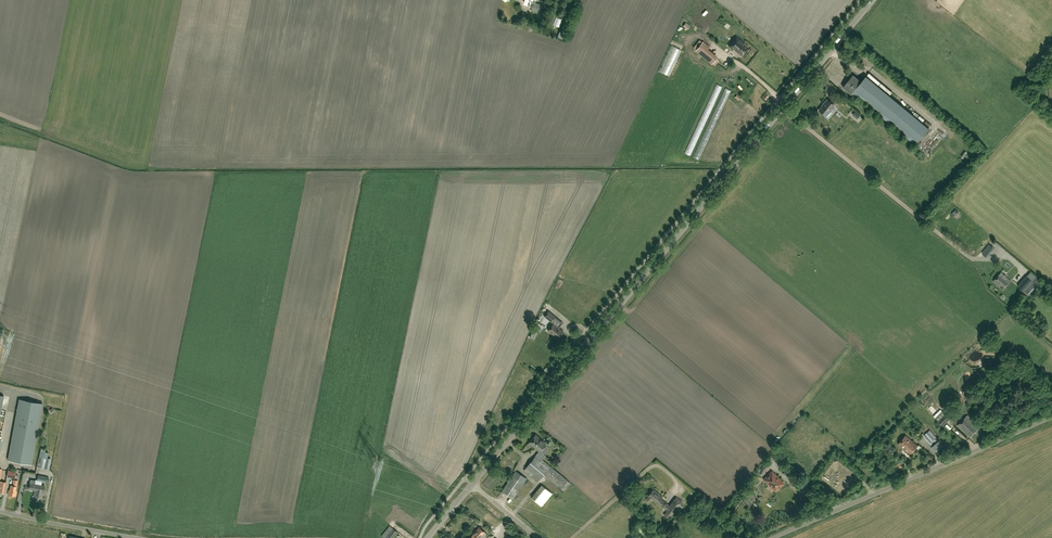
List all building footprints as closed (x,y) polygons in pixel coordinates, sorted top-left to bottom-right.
[(541,4),(535,2),(536,0),(524,0),(523,5),(532,7),(531,11),(541,13),(543,4),(541,4)] [(723,33),(724,34),(727,32),(718,25),(712,32),(719,38),(723,33)] [(731,42),(729,46),(741,56),(749,47),(736,36),(734,40),(735,41),(733,43),(731,42)] [(712,63),(717,57),(707,50),(709,47),(703,42),(696,50),(712,63)] [(918,141),(929,128),(866,76),(862,81),(853,74),(843,87),(856,97),(860,93),(918,141)] [(818,110),(825,115),(827,117),(831,112),(829,111),(834,105),(834,106),(836,103),(832,99),(830,102),(827,99),(822,104),(823,104),(818,110)] [(993,281),(1003,290),(1011,281),(1001,272),(993,281)] [(1026,276),(1017,285),(1024,291),(1033,281),(1026,276)] [(554,307),(551,310),(567,324),(569,321),(554,307)] [(551,321),(552,322),(556,317),(548,310),(544,316),(547,319),(551,321)] [(548,330),(558,338),(563,331),(554,323),(548,330)] [(581,323),(578,326),(586,332),(588,330),(581,323)] [(31,464),(37,429),(42,403),(19,399),(8,460),(31,464)] [(943,425),(947,421),(950,419),(945,413),(938,420),(943,425)] [(958,425),(970,437),(979,427),(967,416),(958,425)] [(923,436),(932,446),(931,447),(935,452),(943,445),(939,440),(935,443),(935,442),(938,439),(930,430),(923,436)] [(536,454),(542,459),(546,455),(541,451),(547,443),(536,434),(528,443),(539,452),(536,454)] [(898,444),(910,454),(918,445),(906,435),(898,444)] [(41,448),(36,466),(44,468),(49,469),(50,464),(51,459),(47,458),(43,457),(45,451),(45,449),(41,448)] [(542,459),(536,454),(524,470),(538,481),(544,474),(562,488),(568,480),(542,459)] [(834,471),(837,472),(842,466),(836,461),(826,473),(829,476),(834,471)] [(898,470),(898,469),(896,465),(890,468),(894,476),(900,473),(898,470)] [(512,475),(502,491),(513,499),(524,483),(527,478),(515,471),(512,475)] [(783,483),(779,479),(776,477),(777,477),(772,472),(767,477),(768,478),(765,481),(775,490),(779,486),(780,487),(783,484),(782,483),(783,483)] [(841,478),(848,483),(851,479),(845,474),(841,478)] [(15,490),(17,480),(13,479),(12,485),(11,484),(10,490),(9,489),(8,494),(15,495),(16,490),(15,490)] [(41,490),(41,488),(44,489),(45,485),(35,483),(36,481),(31,480),(29,489),(35,490),(37,490),(37,489),(38,489),(39,489),(41,490)] [(541,506),(552,493),(542,485),(531,497),(541,506)] [(42,501),(44,489),(41,488),(41,490),(39,489),(38,489),(37,489),(37,490),(35,490),(33,499),(42,501)] [(648,496),(646,499),(646,501),(648,502),(650,502),(652,499),(661,505),(666,510),(667,511),(664,515),(668,518),(671,515),(672,515),(676,509),(680,504),(683,502),(677,497),(674,500),(670,505),(664,501),(661,498),(663,496),(653,489),(648,495),(648,496)] [(480,537),(485,532),(479,527),(474,532),(469,537),(481,537),(480,537)] [(398,532),(393,528),(385,537),(393,537),(398,532)]
